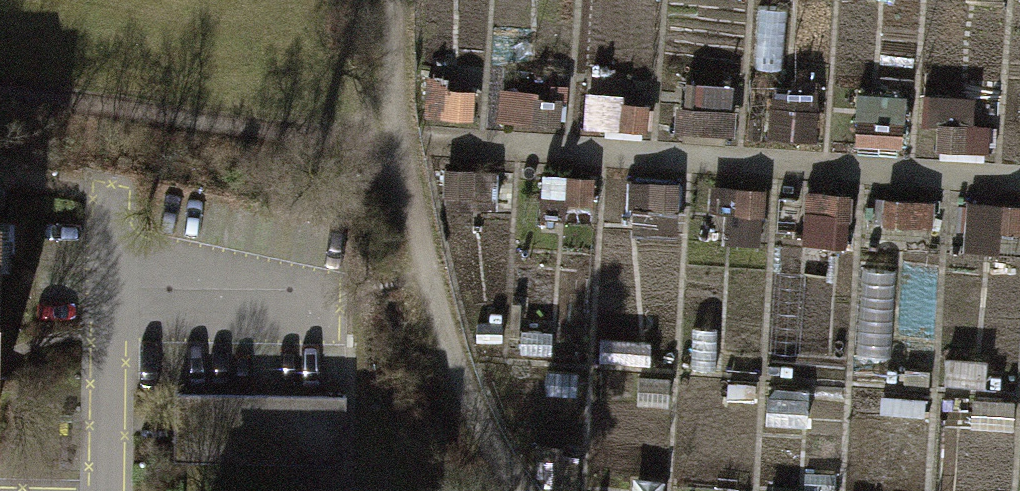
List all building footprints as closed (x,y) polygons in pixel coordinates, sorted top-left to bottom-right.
[(667,3),(646,3),(645,31),(666,32),(667,3)] [(512,118),(565,119),(566,74),(513,72),(512,118)] [(774,143),(821,144),(823,84),(777,83),(774,143)] [(868,147),(909,149),(911,94),(870,92),(868,147)] [(431,124),(482,125),(483,96),(432,94),(431,124)] [(943,154),(994,155),(995,122),(976,121),(977,95),(945,94),(943,154)] [(604,126),(655,128),(656,100),(605,99),(604,126)] [(684,134),(736,136),(737,104),(685,102),(684,134)] [(501,168),(453,167),(452,203),(500,204),(501,168)] [(601,175),(552,172),(550,199),(600,202),(601,175)] [(682,181),(636,180),(636,207),(681,208),(682,181)] [(769,184),(719,182),(717,212),(768,215),(769,184)] [(856,191),(812,189),(811,217),(855,218),(856,191)] [(941,199),(885,198),(885,225),(941,226),(941,199)] [(1005,202),(1005,231),(1019,231),(1019,202),(1005,202)] [(803,331),(802,352),(850,354),(851,334),(803,331)] [(604,335),(603,359),(641,360),(642,336),(604,335)] [(345,394),(174,392),(174,460),(345,461),(345,394)] [(929,395),(891,394),(890,414),(928,415),(929,395)] [(771,398),(769,421),(812,423),(813,401),(771,398)]
